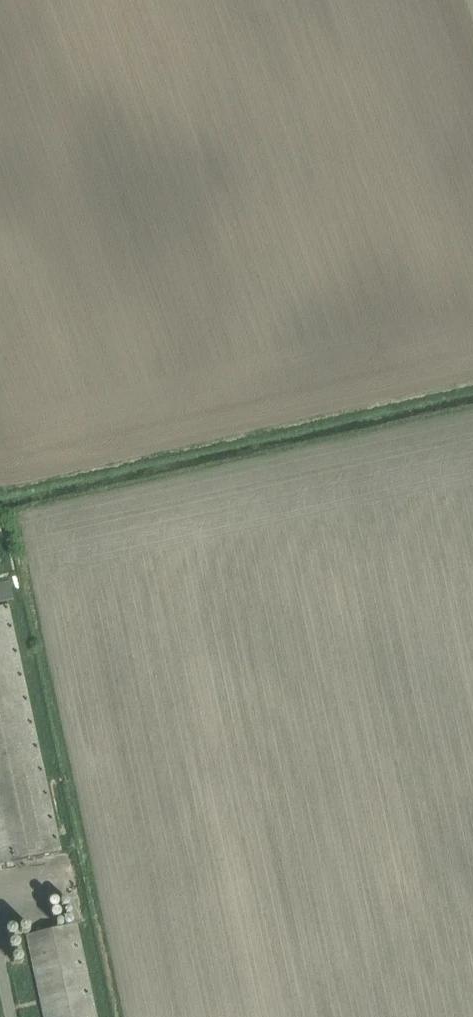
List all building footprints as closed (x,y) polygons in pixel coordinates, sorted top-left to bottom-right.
[(60,851),(7,605),(0,607),(0,864),(60,851)] [(48,930),(29,934),(46,1016),(96,1016),(76,924),(48,930)]
